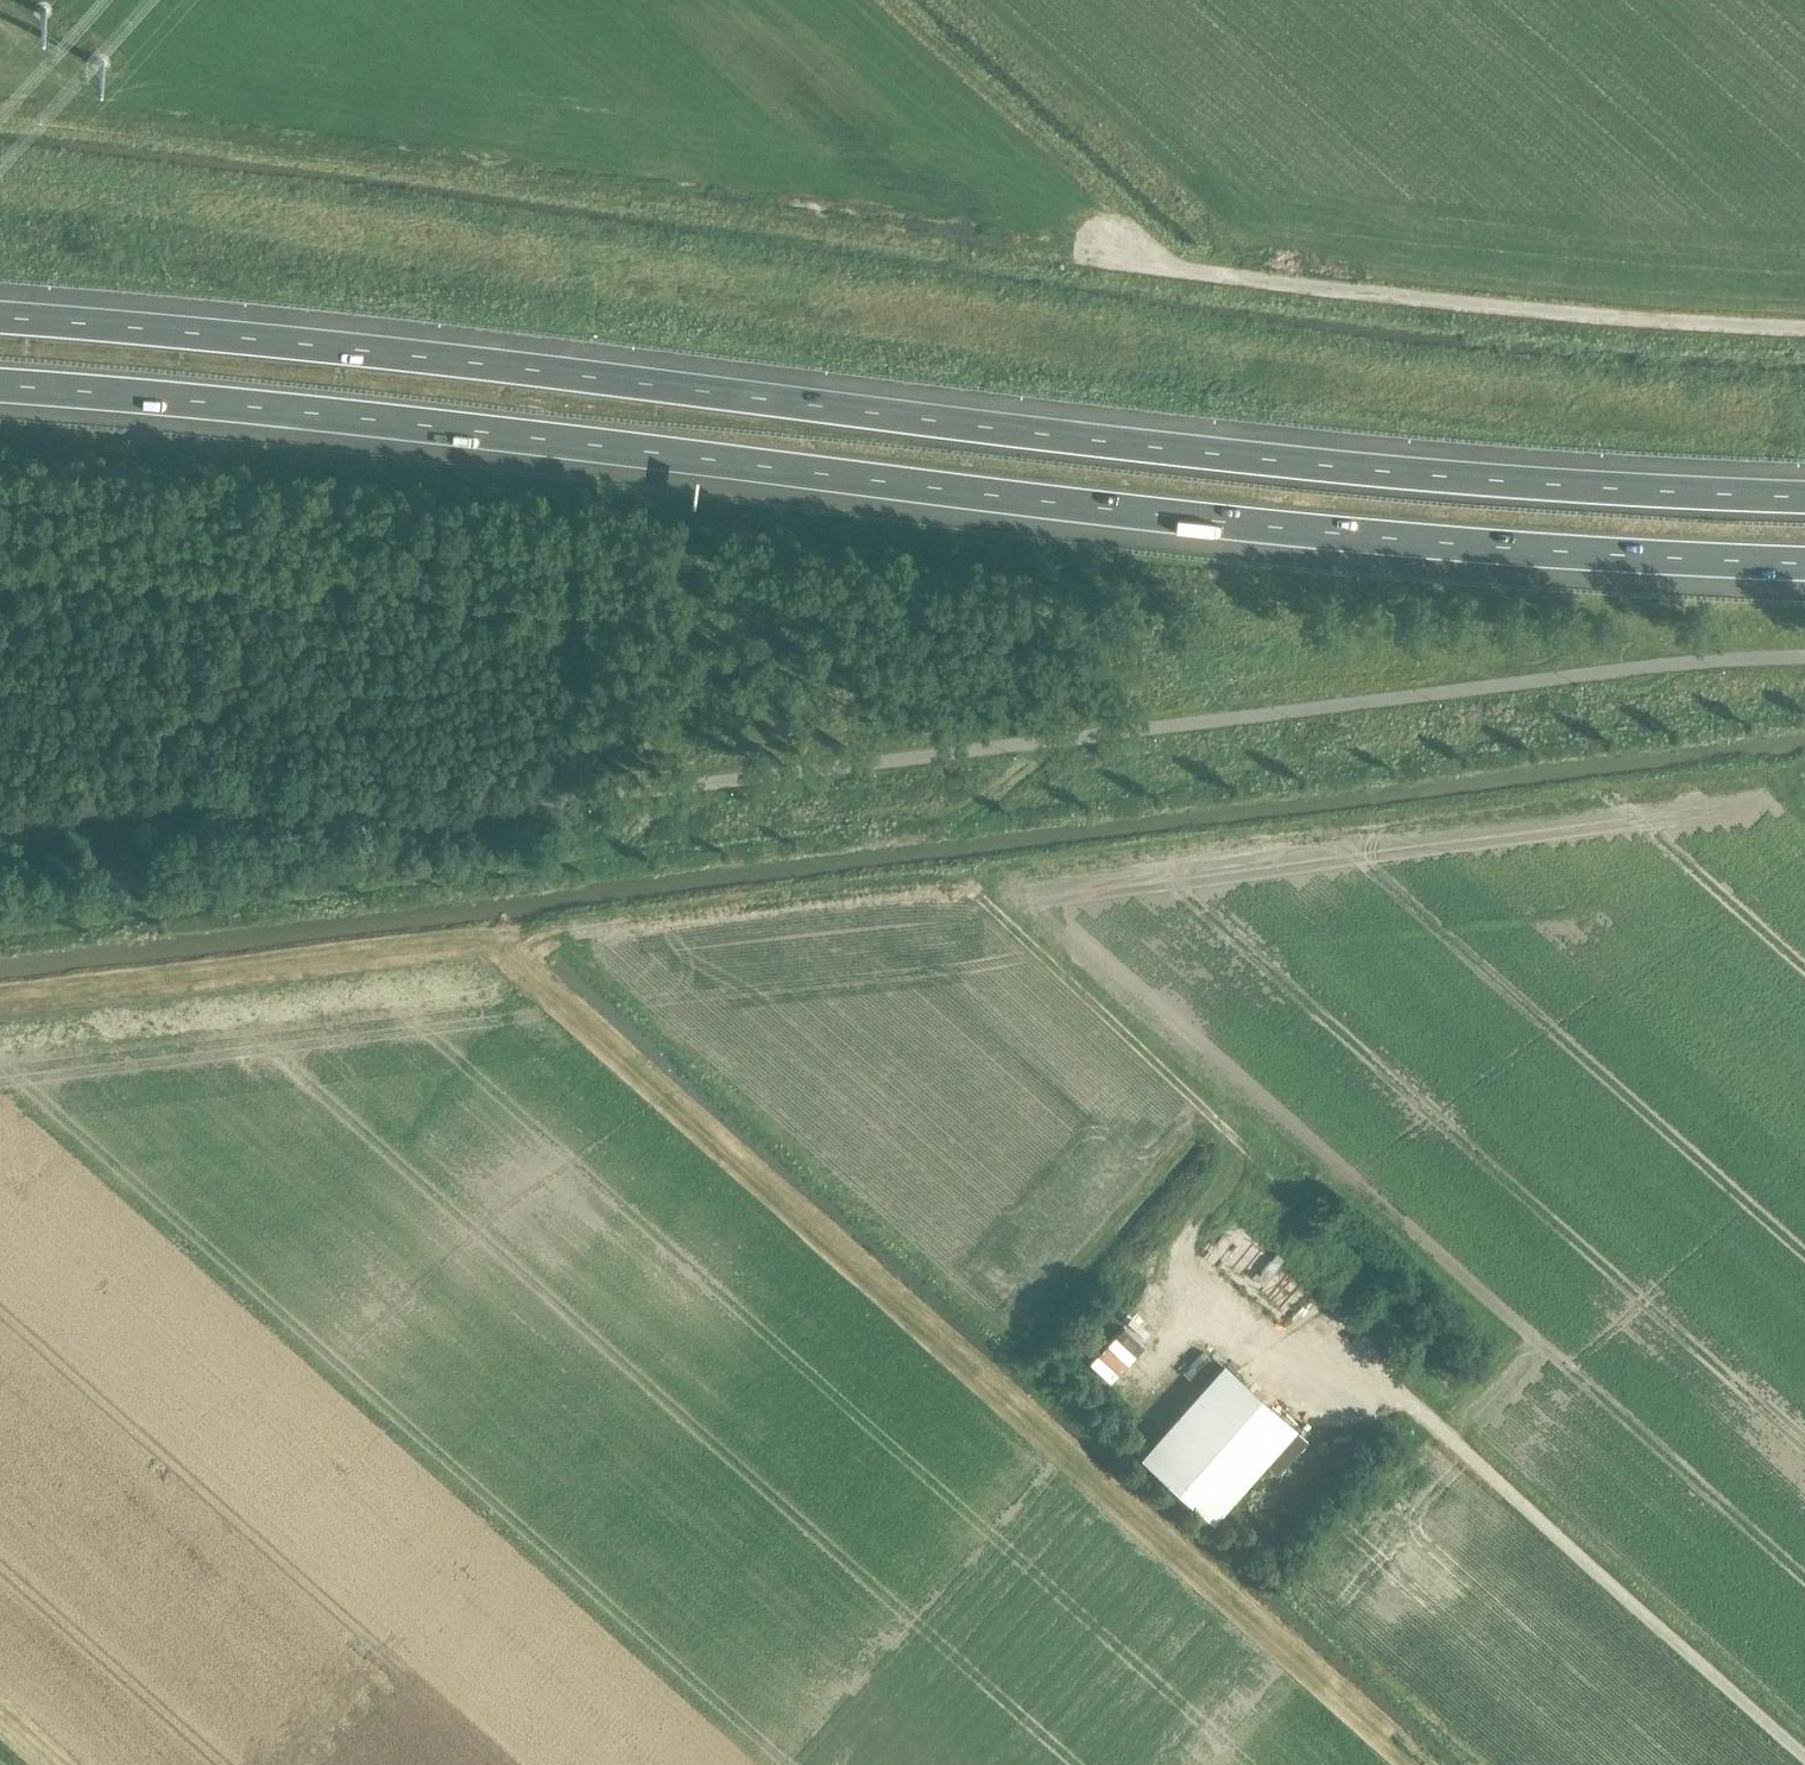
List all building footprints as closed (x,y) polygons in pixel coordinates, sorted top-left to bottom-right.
[(1144,1456),(1215,1520),(1296,1430),(1224,1366),(1144,1456)]
